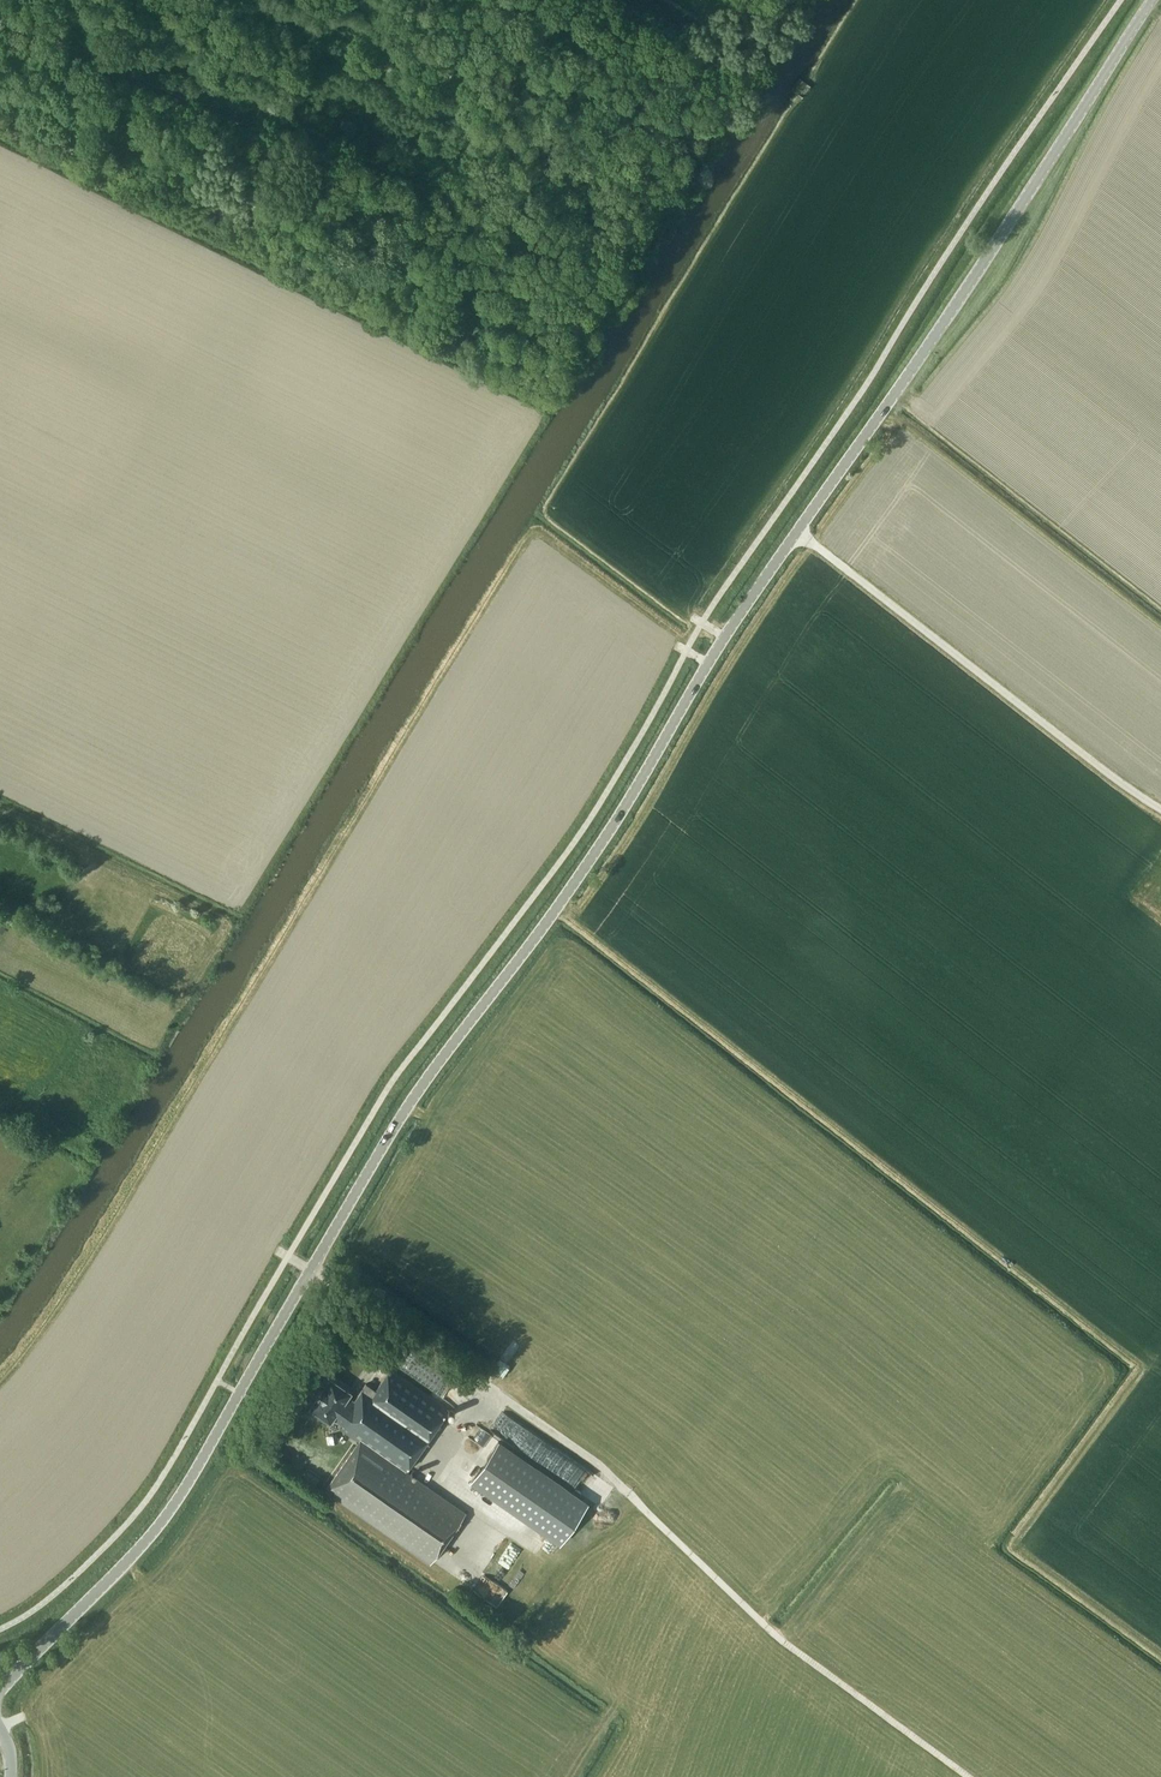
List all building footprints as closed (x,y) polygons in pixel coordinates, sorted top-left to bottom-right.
[(326,1489),(396,1537),(432,1561),(464,1514),(404,1472),(449,1409),(391,1368),(376,1390),(366,1383),(354,1399),(348,1395),(351,1390),(330,1376),(310,1405),(331,1420),(334,1416),(345,1424),(342,1428),(359,1441),(326,1489)] [(338,1441),(337,1433),(326,1435),(328,1443),(338,1441)] [(498,1441),(471,1481),(560,1542),(587,1503),(498,1441)]
